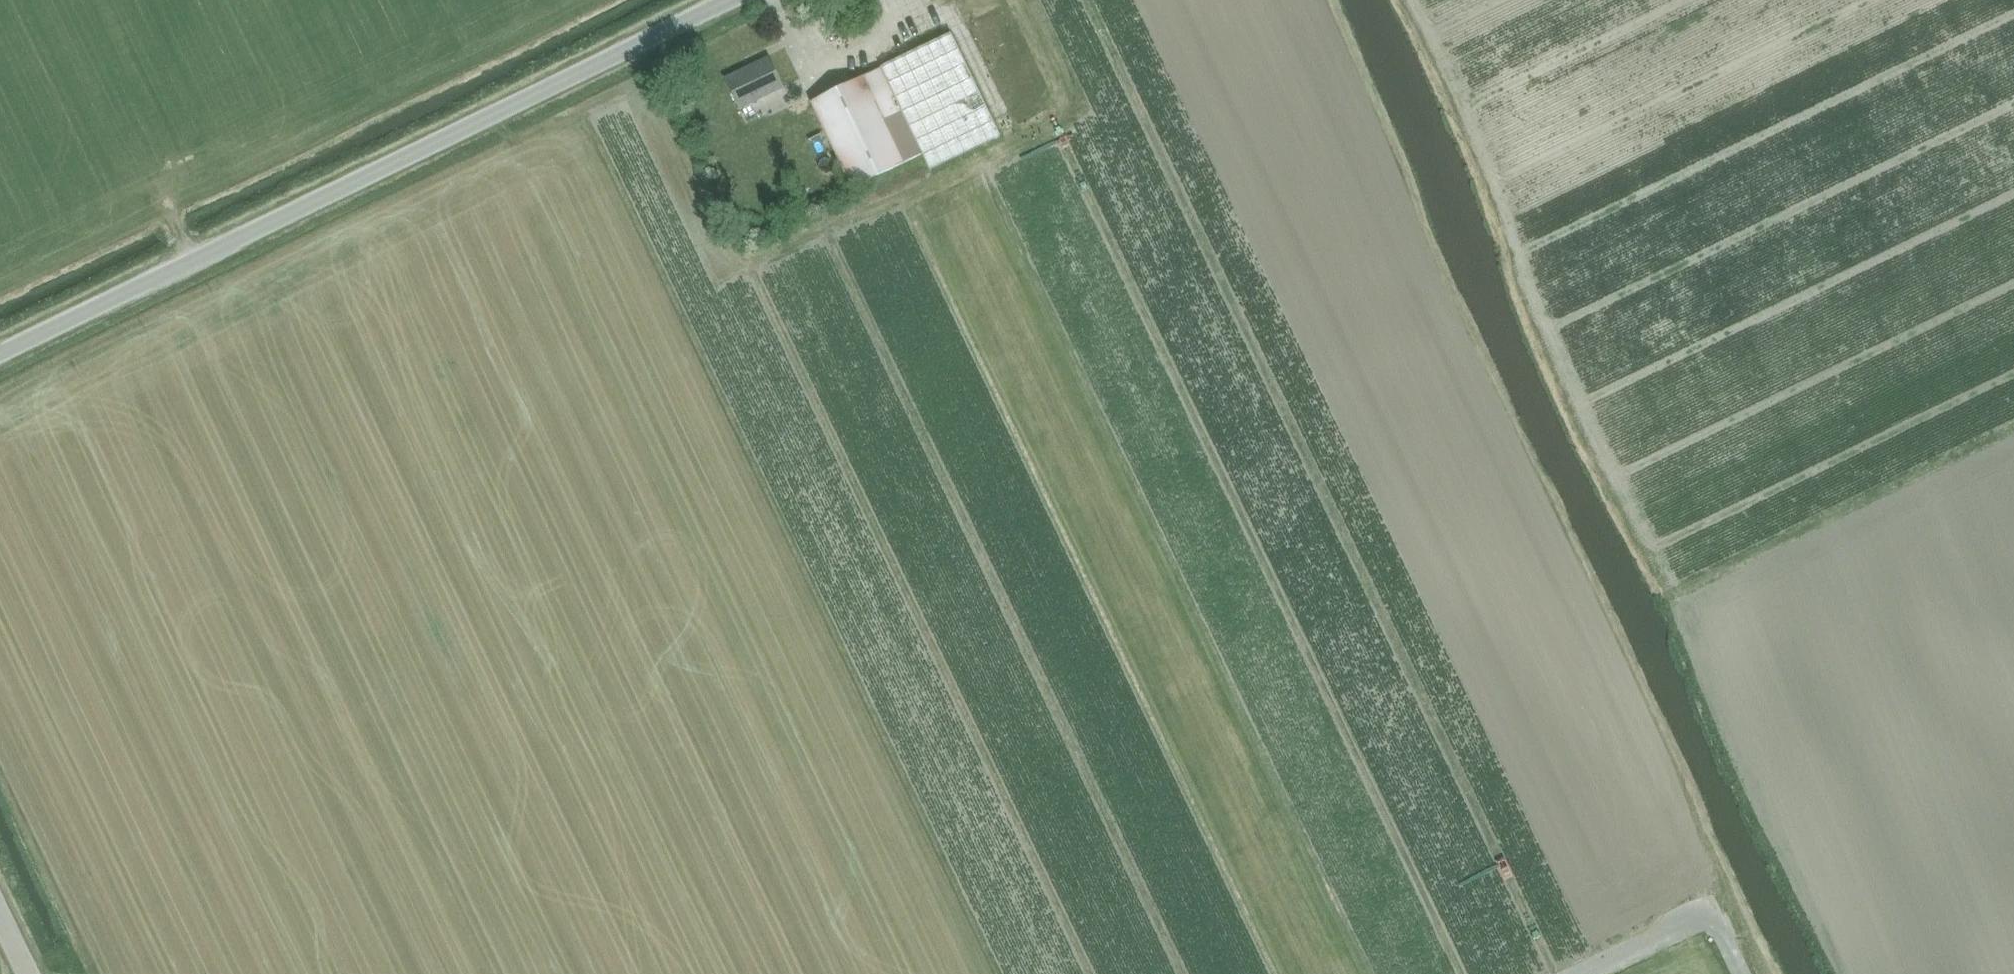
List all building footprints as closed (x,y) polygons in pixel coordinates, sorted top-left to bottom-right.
[(1000,134),(951,32),(880,66),(930,168),(1000,134)] [(739,108),(782,87),(768,58),(725,78),(739,108)] [(852,188),(922,154),(880,68),(811,101),(852,188)]
